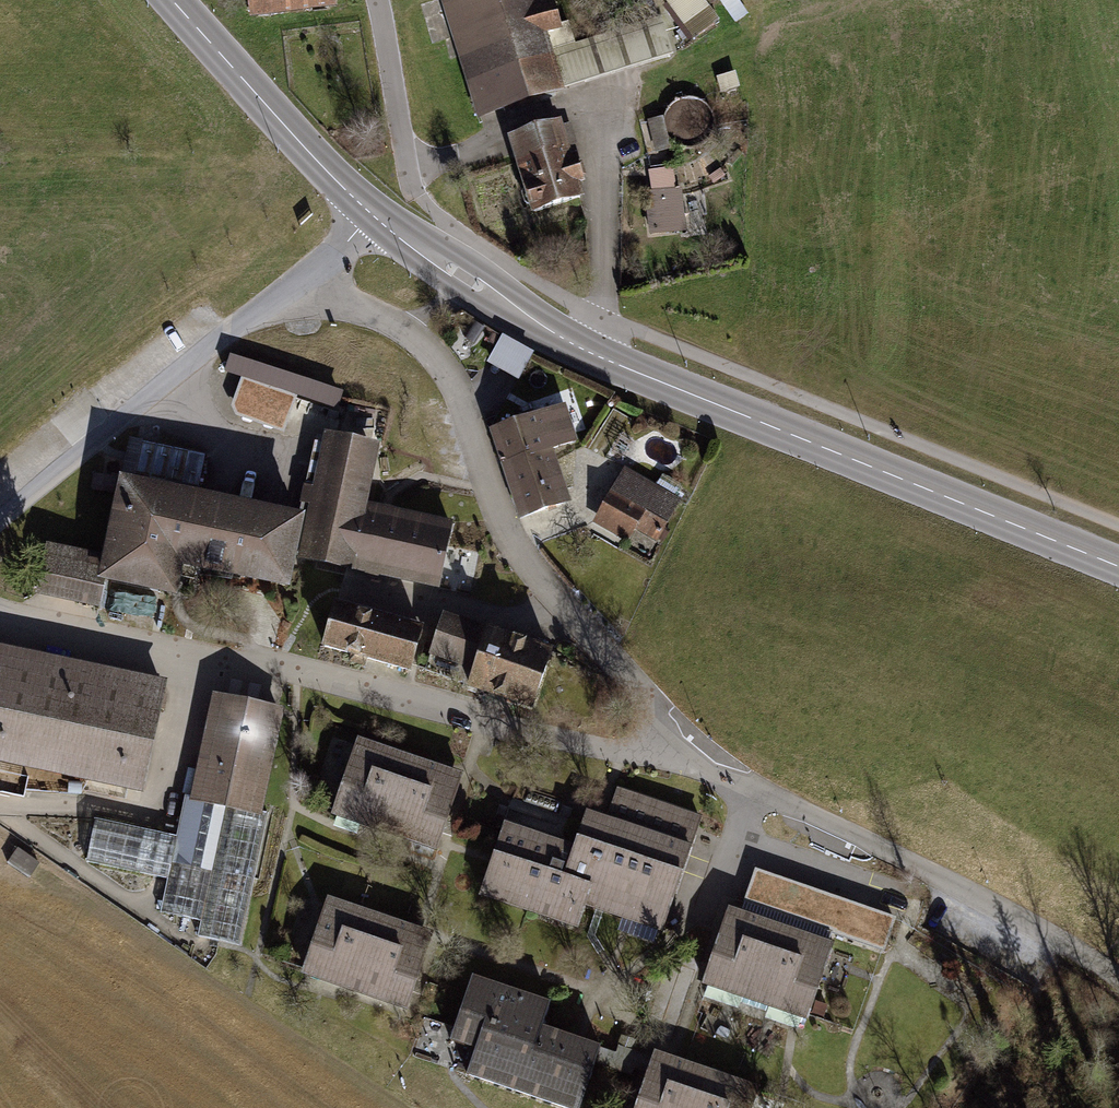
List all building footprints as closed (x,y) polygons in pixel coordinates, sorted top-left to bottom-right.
[(250,21),(338,10),(336,0),(248,0),(250,21)] [(444,0),(481,115),(562,89),(544,34),(559,30),(551,3),(536,8),(533,0),(490,0),(477,4),(476,0),(445,0),(444,0)] [(563,123),(509,139),(533,217),(586,200),(582,187),(587,186),(584,177),(587,176),(583,162),(580,163),(578,157),(573,158),(563,123)] [(681,168),(647,170),(650,235),(685,233),(681,168)] [(503,336),(488,363),(520,381),(535,353),(503,336)] [(343,393),(231,355),(224,374),(241,379),(232,408),(236,419),(285,435),(298,398),(337,412),(343,393)] [(498,466),(551,449),(574,442),(562,404),(486,428),(498,466)] [(369,446),(320,435),(302,519),(294,554),(430,583),(443,524),(356,505),(369,446)] [(205,456),(131,440),(106,553),(100,581),(177,598),(184,565),(287,587),(294,554),(302,519),(196,496),(205,456)] [(551,449),(498,466),(515,521),(569,504),(551,449)] [(680,497),(623,467),(592,526),(624,543),(632,527),(657,540),(680,497)] [(106,553),(39,539),(28,591),(95,606),(100,581),(106,553)] [(421,626),(330,599),(317,644),(408,671),(421,626)] [(552,646),(440,613),(428,653),(472,666),(466,687),(533,707),(552,646)] [(166,678),(0,644),(0,763),(142,792),(166,678)] [(280,710),(210,696),(187,801),(257,816),(280,710)] [(462,773),(354,737),(327,818),(436,853),(462,773)] [(503,820),(477,898),(576,931),(584,907),(661,933),(700,814),(614,786),(604,817),(586,811),(575,844),(503,820)] [(266,818),(257,816),(187,801),(179,799),(171,836),(91,819),(82,860),(167,878),(160,912),(199,920),(194,939),(238,948),(266,818)] [(0,886),(0,887),(26,896),(39,861),(12,851),(0,886)] [(892,918),(819,893),(809,924),(881,949),(892,918)] [(432,933),(325,897),(299,976),(406,1011),(432,933)] [(824,939),(733,909),(707,988),(798,1018),(824,939)] [(470,973),(446,1042),(478,1052),(469,1078),(558,1107),(578,1107),(594,1062),(599,1047),(599,1046),(542,1027),(550,1000),(470,973)] [(615,1053),(599,1047),(594,1062),(631,1076),(633,1068),(644,1071),(649,1057),(617,1045),(615,1053)] [(651,1049),(649,1057),(644,1071),(631,1107),(734,1107),(743,1080),(651,1049)]
